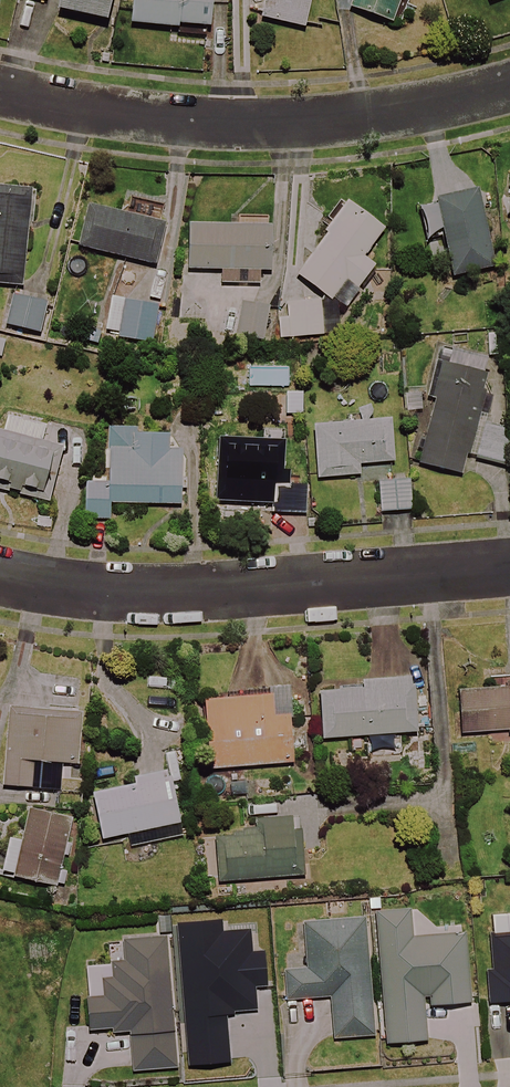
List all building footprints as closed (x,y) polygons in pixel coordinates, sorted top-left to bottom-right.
[(58,13),(109,19),(111,0),(60,0),(58,13)] [(130,25),(176,29),(176,26),(208,28),(211,0),(132,0),(130,25)] [(242,11),(260,14),(259,19),(304,29),(310,0),(245,0),(242,11)] [(345,10),(390,27),(400,0),(349,0),(345,10)] [(0,187),(0,286),(20,288),(33,192),(0,187)] [(494,266),(473,192),(416,208),(424,236),(439,232),(452,278),(494,266)] [(382,226),(343,203),(297,279),(349,311),(375,267),(362,259),(382,226)] [(164,224),(85,205),(75,247),(154,266),(164,224)] [(218,285),(261,286),(261,273),(267,273),(269,227),(187,225),(186,270),(219,271),(218,285)] [(45,302),(10,294),(3,326),(38,334),(45,302)] [(158,308),(110,299),(103,335),(151,344),(158,308)] [(183,320),(184,300),(168,299),(167,318),(183,320)] [(331,302),(287,305),(288,319),(278,319),(280,339),(333,336),(331,302)] [(267,308),(240,305),(236,337),(263,340),(267,308)] [(509,433),(509,432),(490,428),(496,396),(480,393),(486,361),(453,354),(452,359),(439,357),(419,467),(461,474),(464,457),(504,464),(509,433)] [(6,418),(3,433),(0,433),(0,490),(50,498),(59,447),(40,444),(44,424),(6,418)] [(393,463),(391,422),(311,426),(314,479),(359,477),(358,465),(393,463)] [(137,429),(109,427),(106,483),(85,481),(83,517),(107,519),(108,503),(176,507),(179,455),(166,454),(167,437),(136,436),(137,429)] [(217,502),(273,504),(275,470),(283,471),(285,443),(220,440),(217,502)] [(409,511),(408,478),(378,480),(379,513),(409,511)] [(305,487),(277,486),(276,511),(304,513),(305,487)] [(320,740),(413,732),(413,723),(429,722),(427,692),(410,694),(409,679),(359,683),(359,690),(316,693),(320,740)] [(501,680),(502,690),(458,693),(461,734),(509,731),(509,735),(509,680),(501,680)] [(286,688),(269,689),(270,696),(203,701),(209,770),(291,763),(286,688)] [(79,715),(6,711),(1,786),(33,788),(34,762),(76,765),(79,715)] [(182,835),(167,771),(132,780),(133,784),(89,795),(100,841),(126,834),(129,848),(182,835)] [(27,810),(23,844),(4,842),(0,870),(0,878),(59,886),(69,816),(27,810)] [(301,876),(297,819),(250,822),(251,836),(213,839),(217,882),(301,876)] [(412,939),(410,911),(376,914),(386,1044),(425,1041),(422,1006),(467,1003),(462,935),(412,939)] [(373,1037),(365,921),(304,925),(308,971),(285,973),(287,1003),(329,1000),(332,1039),(373,1037)] [(491,936),(493,972),(490,973),(492,1005),(509,1003),(509,934),(491,936)] [(124,942),(125,959),(110,960),(112,981),(104,981),(105,999),(84,1000),(87,1035),(129,1032),(132,1072),(176,1069),(166,939),(124,942)]
